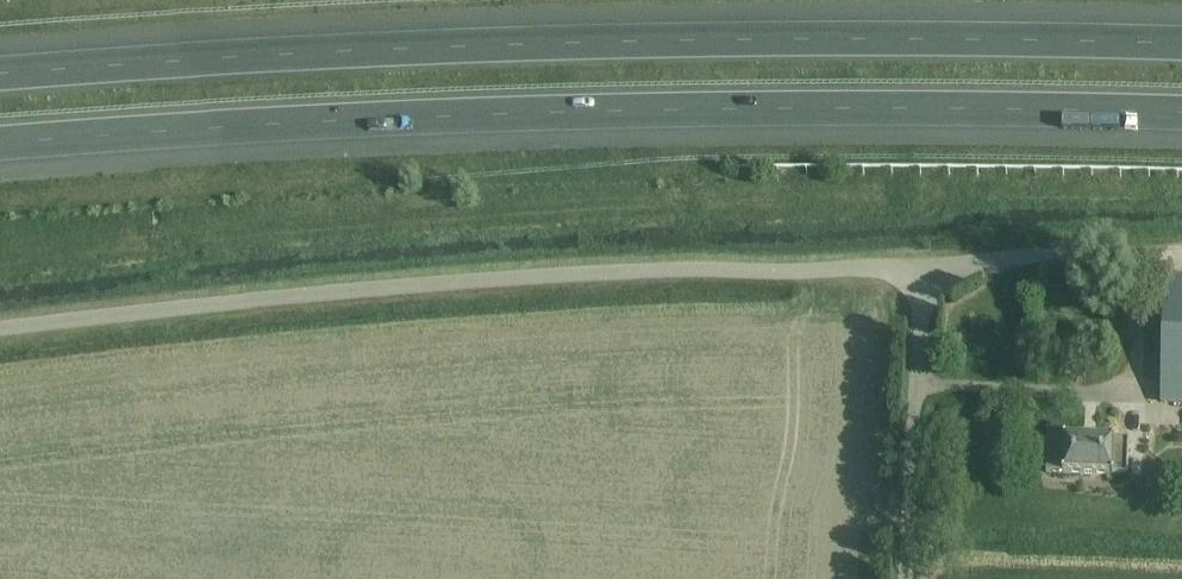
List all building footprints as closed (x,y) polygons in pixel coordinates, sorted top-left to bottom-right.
[(1181,404),(1181,279),(1166,278),(1162,403),(1181,404)] [(1047,474),(1070,475),(1115,477),(1115,476),(1128,477),(1130,442),(1116,441),(1116,440),(1048,437),(1047,474)]
